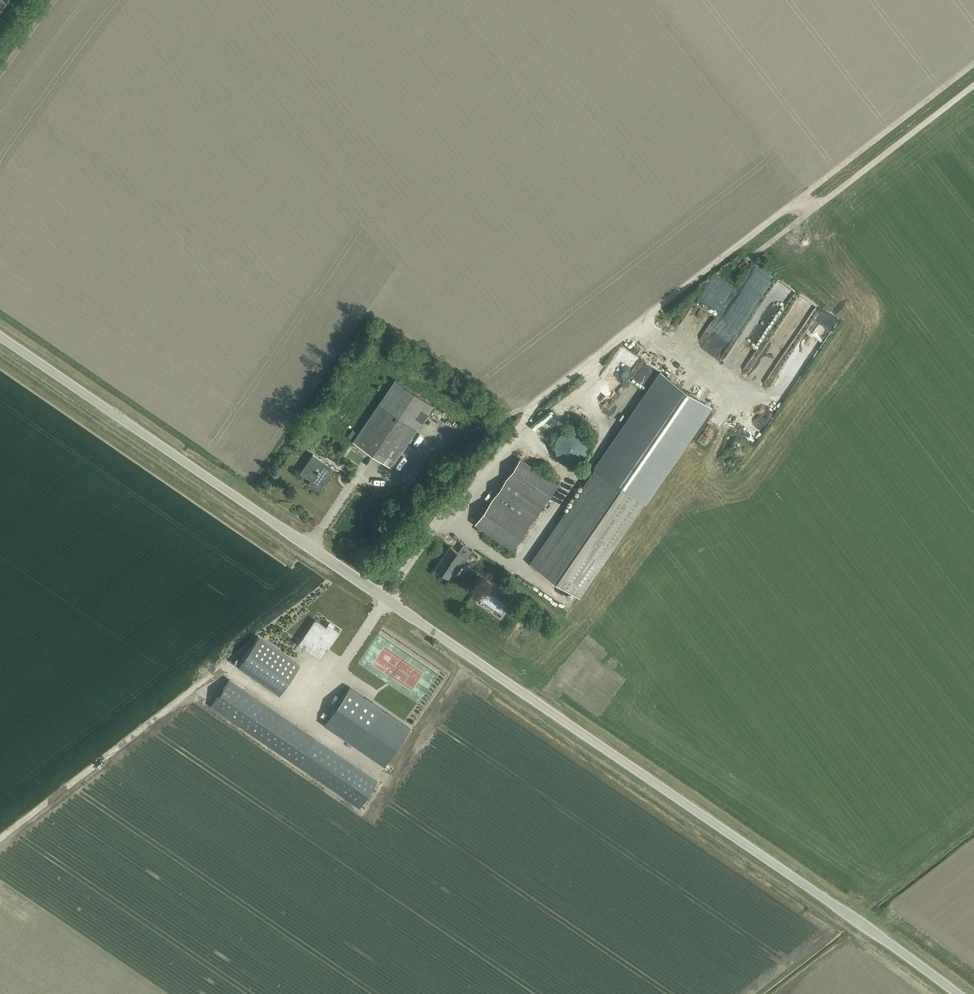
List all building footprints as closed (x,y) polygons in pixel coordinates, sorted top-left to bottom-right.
[(767,289),(775,295),(782,284),(774,279),(767,289)] [(814,341),(819,330),(826,334),(834,317),(819,310),(806,337),(814,341)] [(775,331),(770,328),(745,369),(749,371),(747,374),(762,382),(791,333),(778,325),(775,331)] [(631,379),(640,384),(649,367),(639,362),(631,379)] [(595,467),(594,467),(597,469),(643,500),(646,503),(646,502),(645,501),(710,407),(712,408),(660,372),(661,373),(596,468),(595,467)] [(391,467),(433,405),(395,379),(353,441),(391,467)] [(376,399),(384,381),(378,379),(371,396),(376,399)] [(603,406),(611,394),(603,389),(595,401),(603,406)] [(441,415),(439,420),(449,424),(451,419),(441,415)] [(570,429),(568,430),(567,430),(565,430),(563,431),(562,432),(561,433),(559,434),(558,435),(557,436),(556,438),(555,440),(554,442),(554,444),(554,446),(554,449),(554,450),(555,452),(556,454),(557,455),(558,457),(559,458),(560,459),(562,461),(564,461),(566,462),(568,463),(570,463),(571,463),(573,463),(574,463),(576,462),(578,462),(579,461),(580,460),(582,459),(583,458),(584,457),(585,456),(586,454),(586,453),(587,451),(587,450),(588,448),(588,446),(588,444),(587,441),(586,440),(585,438),(584,436),(583,435),(582,434),(580,432),(578,431),(576,430),(574,430),(572,429),(570,429)] [(361,457),(365,452),(352,442),(348,447),(361,457)] [(313,454),(312,454),(300,472),(311,480),(309,483),(320,491),(335,469),(313,454)] [(557,484),(520,458),(507,476),(545,502),(557,484)] [(531,562),(530,562),(580,596),(600,566),(598,565),(643,500),(597,469),(532,563),(531,562)] [(507,476),(493,497),(530,523),(545,502),(507,476)] [(493,497),(474,524),(512,550),(530,523),(493,497)] [(448,579),(453,572),(456,574),(472,551),(462,544),(458,551),(450,546),(434,569),(448,579)] [(316,620),(310,628),(303,638),(303,637),(298,644),(320,659),(328,648),(327,647),(338,631),(339,631),(328,623),(326,626),(315,619),(316,620)] [(279,695),(300,665),(259,636),(238,666),(279,695)] [(378,781),(315,738),(229,679),(211,706),(360,807),(378,781)] [(384,766),(410,728),(350,687),(324,725),(384,766)]
